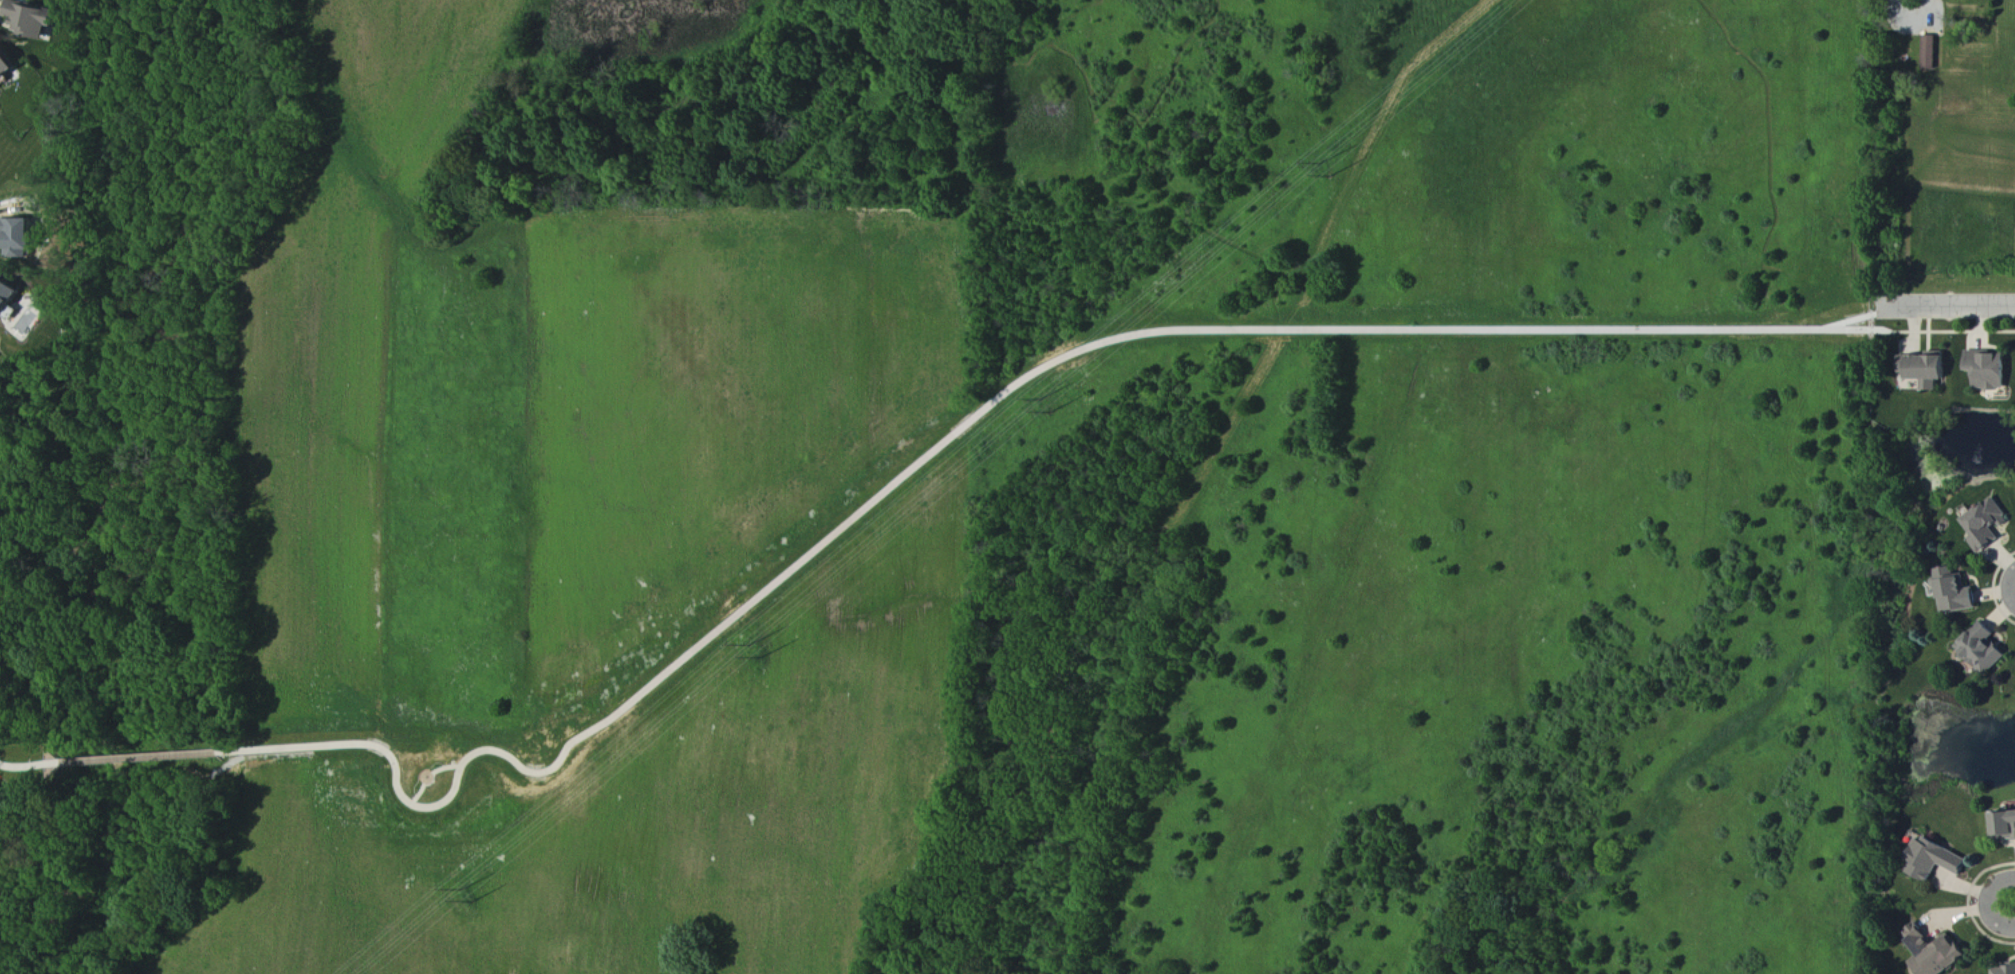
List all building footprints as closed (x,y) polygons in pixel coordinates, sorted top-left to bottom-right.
[(50,41),(52,27),(59,28),(62,11),(10,2),(7,17),(19,19),(16,35),(50,41)] [(1940,37),(1926,37),(1925,67),(1939,68),(1940,37)] [(6,40),(0,43),(0,82),(21,73),(6,40)] [(27,289),(0,272),(0,321),(5,324),(27,289)] [(1925,392),(1941,392),(1941,381),(1951,382),(1952,353),(1930,352),(1930,358),(1914,357),(1914,381),(1926,381),(1925,392)] [(1973,353),(1972,372),(1981,372),(1980,390),(2010,391),(2012,354),(1973,353)] [(1980,538),(1974,541),(1982,556),(2005,543),(1997,530),(2013,521),(2000,501),(1969,519),(1980,538)] [(1948,615),(1982,610),(1979,587),(1969,589),(1967,576),(1960,577),(1959,568),(1941,571),(1948,615)] [(2010,656),(1994,642),(2000,634),(1986,622),(1962,651),(1992,677),(2010,656)] [(2014,842),(2014,814),(1998,815),(2000,843),(2014,842)] [(1974,858),(1922,840),(1910,875),(1935,884),(1941,867),(1967,876),(1974,858)] [(1953,934),(1937,946),(1921,923),(1907,934),(1926,959),(1919,964),(1926,973),(1954,973),(1973,959),(1953,934)]
